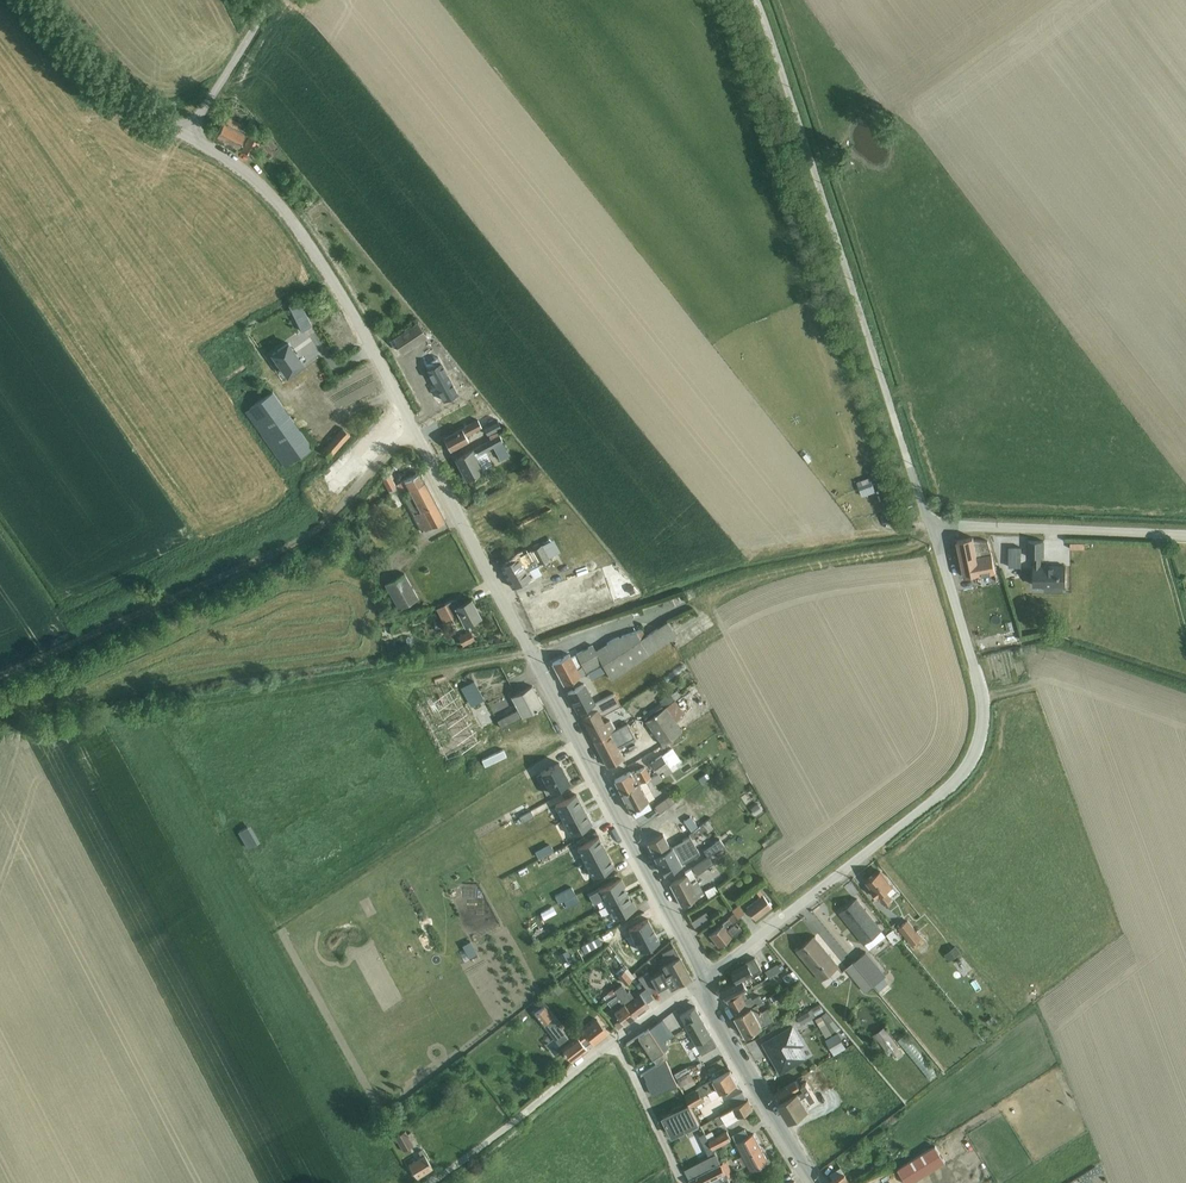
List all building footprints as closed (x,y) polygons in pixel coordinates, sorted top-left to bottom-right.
[(246,135),(247,133),(238,128),(240,124),(227,117),(217,136),(239,148),(240,145),(245,147),(243,150),(252,156),(260,142),(246,135)] [(290,306),(304,334),(313,329),(299,301),(290,306)] [(338,338),(342,350),(358,344),(346,314),(324,323),(331,341),(338,338)] [(420,318),(393,334),(404,353),(431,337),(420,318)] [(398,355),(403,351),(393,339),(388,343),(398,355)] [(287,343),(271,354),(286,376),(302,365),(287,343)] [(444,367),(431,375),(448,402),(461,393),(444,367)] [(311,448),(289,417),(272,392),(244,411),(261,436),(284,468),(311,448)] [(492,418),(488,421),(490,425),(484,428),(488,435),(501,428),(497,421),(495,422),(492,418)] [(466,436),(482,427),(479,421),(452,436),(446,425),(440,429),(446,439),(445,440),(451,451),(469,441),(466,436)] [(330,458),(351,436),(343,429),(323,452),(330,458)] [(509,456),(502,442),(503,442),(499,436),(455,459),(467,480),(483,472),(482,470),(492,464),(485,451),(493,447),(500,460),(509,456)] [(390,476),(383,480),(389,491),(390,494),(397,490),(401,496),(410,491),(425,483),(420,473),(397,486),(395,487),(390,476)] [(411,493),(403,497),(422,533),(445,520),(425,483),(410,491),(411,493)] [(973,537),(957,541),(964,577),(979,574),(979,576),(996,572),(992,555),(978,559),(973,537)] [(1044,541),(1029,541),(1028,555),(1034,555),(1034,585),(1045,585),(1045,591),(1064,591),(1064,587),(1066,587),(1066,566),(1056,566),(1056,568),(1047,568),(1047,565),(1041,565),(1041,557),(1044,557),(1044,541)] [(526,570),(542,561),(548,558),(541,545),(531,551),(501,567),(513,589),(531,579),(526,570)] [(1021,547),(1009,547),(1009,566),(1021,567),(1021,547)] [(399,610),(418,599),(404,574),(384,585),(399,610)] [(577,583),(552,589),(554,598),(568,594),(569,598),(580,595),(577,583)] [(481,617),(471,600),(461,605),(457,598),(444,605),(452,618),(458,614),(464,626),(469,624),(469,625),(474,623),(474,621),(481,617)] [(540,605),(543,615),(568,608),(565,598),(540,605)] [(973,615),(981,613),(978,601),(971,602),(973,615)] [(602,663),(646,635),(642,628),(636,631),(614,638),(596,650),(593,644),(576,653),(577,655),(572,657),(570,654),(552,663),(564,685),(585,672),(602,663)] [(470,630),(459,636),(463,645),(475,639),(470,630)] [(606,671),(603,664),(588,672),(591,679),(606,671)] [(474,681),(463,687),(472,705),(484,698),(474,681)] [(579,712),(595,704),(585,683),(568,692),(579,712)] [(518,709),(497,720),(502,728),(543,706),(532,685),(511,697),(518,709)] [(669,692),(659,699),(664,707),(674,699),(669,692)] [(598,709),(581,717),(594,741),(617,730),(611,719),(604,722),(601,715),(620,706),(614,694),(609,696),(606,698),(595,704),(598,709)] [(668,741),(683,730),(677,722),(686,715),(675,700),(645,721),(662,745),(668,741)] [(595,704),(579,712),(581,717),(598,709),(595,704)] [(619,729),(634,721),(632,717),(617,724),(619,729)] [(469,727),(475,741),(500,732),(494,718),(469,727)] [(617,730),(594,741),(607,767),(624,758),(617,746),(629,741),(627,739),(643,731),(643,730),(638,719),(634,721),(619,729),(617,730)] [(662,770),(680,760),(672,748),(651,762),(658,772),(662,770)] [(680,760),(662,770),(666,776),(678,767),(677,765),(681,761),(680,760)] [(560,762),(536,775),(547,794),(570,781),(560,762)] [(650,777),(651,776),(646,766),(636,771),(634,769),(614,780),(621,793),(646,779),(650,777)] [(651,776),(650,777),(654,784),(662,780),(658,772),(651,776)] [(706,772),(698,778),(702,783),(710,777),(706,772)] [(646,779),(621,793),(635,817),(652,808),(648,801),(655,797),(646,779)] [(563,820),(584,809),(577,794),(556,805),(563,820)] [(669,796),(655,806),(659,812),(673,802),(669,796)] [(693,811),(688,799),(668,808),(673,819),(693,811)] [(535,815),(547,809),(544,803),(532,810),(535,815)] [(758,803),(751,807),(756,815),(763,811),(758,803)] [(584,809),(563,820),(571,835),(592,823),(584,809)] [(531,810),(520,816),(523,823),(534,816),(531,810)] [(691,816),(683,821),(691,831),(703,822),(696,812),(691,816)] [(250,824),(238,832),(248,849),(260,842),(250,824)] [(655,855),(683,839),(681,836),(685,833),(680,825),(648,842),(655,855)] [(683,839),(655,855),(664,873),(673,869),(681,864),(700,854),(689,835),(683,839)] [(599,836),(577,847),(585,862),(606,851),(599,836)] [(703,850),(708,856),(724,844),(720,838),(703,850)] [(554,851),(550,843),(535,851),(539,859),(554,851)] [(606,851),(585,862),(593,876),(614,866),(606,851)] [(713,863),(708,856),(693,868),(697,874),(713,863)] [(687,875),(670,884),(682,905),(704,893),(691,869),(685,872),(687,875)] [(881,871),(867,881),(873,888),(871,890),(878,899),(879,898),(887,907),(892,904),(890,901),(893,899),(890,896),(886,891),(892,886),(881,871)] [(621,878),(590,895),(594,904),(603,900),(606,906),(628,894),(624,887),(625,886),(621,878)] [(715,885),(704,890),(705,893),(708,898),(718,891),(716,887),(715,885)] [(892,886),(886,891),(890,896),(896,891),(892,886)] [(576,894),(572,887),(555,896),(559,903),(564,901),(576,894)] [(760,896),(746,907),(755,919),(772,906),(759,889),(756,891),(760,896)] [(576,894),(564,901),(568,908),(580,901),(576,894)] [(628,894),(606,906),(609,911),(611,910),(616,919),(637,908),(633,900),(632,901),(628,894)] [(857,898),(840,912),(869,949),(886,935),(857,898)] [(693,920),(706,912),(702,905),(688,914),(693,920)] [(739,905),(732,910),(734,912),(738,916),(745,911),(739,905)] [(707,912),(692,922),(697,930),(712,920),(707,912)] [(734,912),(709,933),(719,945),(723,942),(723,943),(725,942),(724,941),(742,927),(736,921),(740,918),(738,916),(734,912)] [(648,918),(629,928),(640,951),(660,941),(648,918)] [(908,920),(899,928),(914,947),(917,945),(916,943),(923,937),(917,930),(916,930),(908,920)] [(894,929),(887,935),(894,944),(901,938),(894,929)] [(598,935),(581,944),(585,951),(602,942),(598,935)] [(816,935),(798,950),(827,986),(843,973),(838,967),(840,965),(816,935)] [(471,940),(463,944),(470,957),(478,953),(471,940)] [(648,970),(638,976),(650,992),(668,983),(671,988),(691,977),(674,945),(663,952),(668,961),(660,966),(661,969),(651,975),(648,970)] [(956,945),(945,954),(950,961),(961,952),(956,945)] [(568,950),(559,954),(563,962),(572,958),(568,950)] [(868,950),(854,961),(874,985),(875,984),(880,990),(888,983),(884,977),(887,974),(868,950)] [(728,1000),(745,991),(749,989),(744,980),(755,975),(754,974),(762,970),(756,957),(746,962),(747,964),(733,972),(737,979),(721,988),(728,1000)] [(854,961),(846,968),(866,992),(874,985),(854,961)] [(778,963),(765,970),(769,976),(781,969),(778,963)] [(625,968),(617,974),(626,984),(636,975),(637,975),(634,971),(633,972),(632,973),(626,966),(625,965),(623,966),(625,968)] [(791,972),(784,976),(789,984),(796,980),(791,972)] [(614,989),(635,1016),(649,1005),(647,1002),(640,992),(634,997),(629,990),(627,991),(621,984),(614,989)] [(559,985),(550,992),(554,997),(563,990),(559,985)] [(635,1016),(614,989),(613,988),(606,993),(610,998),(607,1001),(620,1017),(614,1022),(618,1028),(635,1016)] [(640,992),(647,1002),(653,997),(646,988),(640,992)] [(745,991),(728,1000),(729,1002),(736,1015),(758,1003),(764,1000),(761,995),(753,999),(752,996),(748,998),(745,991)] [(758,1003),(736,1015),(747,1035),(774,1019),(767,1007),(761,1010),(758,1006),(765,1002),(764,1000),(758,1003)] [(799,1016),(797,1017),(801,1024),(824,1010),(820,1004),(812,1008),(812,1007),(798,1016),(799,1016)] [(545,1005),(534,1014),(542,1024),(543,1024),(564,1051),(563,1051),(564,1053),(565,1052),(572,1061),(588,1049),(581,1040),(587,1036),(588,1037),(594,1044),(608,1033),(597,1018),(582,1029),(584,1031),(577,1035),(576,1034),(570,1039),(545,1005)] [(695,1006),(680,1015),(703,1053),(717,1045),(712,1036),(695,1006)] [(826,1011),(815,1018),(826,1036),(839,1027),(840,1026),(827,1010),(826,1011)] [(649,1028),(664,1050),(669,1046),(664,1040),(674,1033),(663,1018),(649,1028)] [(793,1024),(762,1042),(781,1073),(808,1058),(801,1046),(805,1044),(793,1024)] [(885,1026),(873,1035),(877,1041),(879,1040),(889,1054),(891,1052),(897,1059),(904,1054),(898,1047),(899,1046),(885,1026)] [(664,1050),(649,1028),(638,1035),(657,1065),(666,1059),(669,1057),(664,1050)] [(838,1033),(826,1040),(834,1053),(846,1046),(838,1033)] [(906,1034),(898,1040),(929,1078),(937,1072),(906,1034)] [(666,1059),(657,1065),(644,1073),(654,1095),(671,1087),(671,1089),(678,1085),(666,1059)] [(676,1072),(675,1073),(682,1085),(684,1084),(686,1088),(696,1083),(697,1082),(688,1066),(687,1066),(679,1071),(676,1072)] [(690,1104),(693,1108),(698,1105),(699,1107),(703,1105),(702,1103),(705,1101),(702,1096),(709,1093),(712,1099),(722,1094),(721,1092),(738,1082),(731,1070),(686,1095),(690,1104)] [(787,1085),(774,1093),(790,1120),(810,1108),(802,1094),(806,1091),(811,1099),(816,1096),(807,1081),(800,1085),(797,1079),(787,1085)] [(732,1103),(721,1110),(723,1113),(748,1099),(743,1091),(742,1091),(730,1098),(732,1103)] [(723,1113),(715,1117),(720,1126),(725,1122),(727,1126),(740,1119),(739,1117),(754,1108),(749,1099),(748,1099),(723,1113)] [(693,1108),(690,1104),(685,1107),(684,1104),(673,1109),(675,1112),(664,1117),(673,1136),(679,1133),(681,1136),(687,1133),(686,1130),(700,1123),(693,1108)] [(745,1129),(733,1135),(743,1156),(747,1164),(751,1171),(769,1162),(754,1133),(749,1136),(745,1129)] [(705,1132),(700,1135),(704,1144),(710,1156),(716,1153),(713,1148),(731,1139),(727,1130),(716,1136),(713,1130),(712,1131),(706,1134),(706,1132),(705,1132)] [(406,1131),(395,1136),(403,1151),(418,1143),(412,1131),(407,1134),(406,1131)] [(867,1135),(857,1142),(870,1157),(879,1151),(867,1135)] [(929,1148),(894,1169),(901,1180),(917,1171),(916,1169),(923,1165),(922,1162),(934,1155),(929,1148)] [(422,1155),(409,1164),(417,1177),(433,1168),(421,1149),(419,1151),(422,1155)] [(710,1156),(685,1168),(690,1177),(720,1161),(716,1153),(710,1156)] [(743,1156),(739,1158),(743,1166),(747,1164),(743,1156)] [(829,1182),(870,1182),(891,1170),(890,1169),(896,1166),(891,1159),(886,1162),(885,1161),(851,1182),(845,1173),(834,1180),(829,1182)] [(721,1164),(729,1177),(735,1174),(727,1161),(721,1164)] [(721,1164),(689,1180),(691,1182),(708,1182),(711,1181),(720,1177),(722,1182),(732,1182),(729,1177),(721,1164)] [(841,1167),(830,1174),(834,1180),(845,1173),(841,1167)] [(896,1174),(876,1182),(900,1182),(896,1174)]
